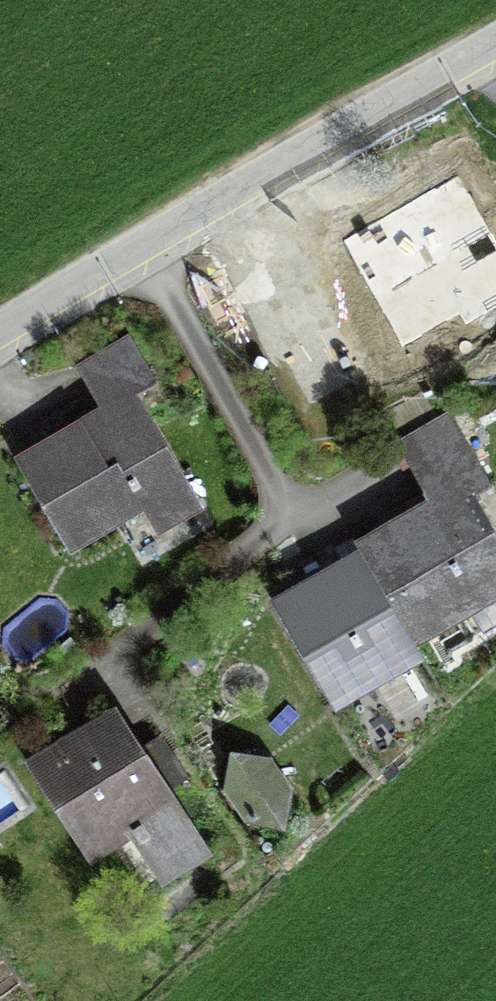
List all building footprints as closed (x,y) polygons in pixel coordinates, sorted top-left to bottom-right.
[(351,237),(413,345),(474,311),(490,338),(495,335),(495,234),(475,198),(493,187),(463,135),(407,167),(424,195),(351,237)] [(98,401),(12,451),(70,549),(143,506),(158,532),(204,505),(139,394),(159,382),(129,331),(75,362),(98,401)] [(396,440),(411,466),(466,436),(451,409),(396,440)] [(417,642),(472,611),(483,629),(495,622),(495,526),(477,493),(493,484),(466,436),(411,466),(426,493),(354,533),(417,642)] [(417,642),(354,533),(333,545),(338,553),(269,592),(335,707),(425,656),(417,642)] [(116,698),(24,756),(90,861),(131,835),(162,884),(213,852),(173,789),(189,779),(160,732),(144,742),(116,698)] [(269,753),(230,745),(223,787),(244,819),(285,824),(292,785),(269,753)]
